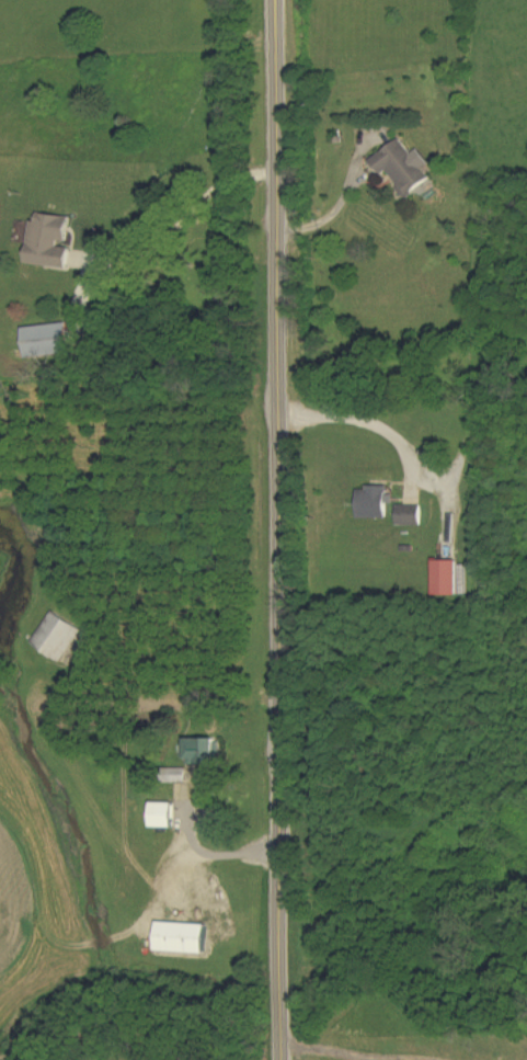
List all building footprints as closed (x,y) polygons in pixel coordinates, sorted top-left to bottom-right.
[(374,162),(386,177),(389,174),(409,198),(432,179),(424,168),(430,163),(419,149),(413,154),(401,139),(374,162)] [(27,264),(70,270),(72,249),(59,248),(60,241),(68,242),(72,218),(39,213),(38,222),(33,222),(27,264)] [(28,359),(73,353),(68,322),(24,329),(28,359)] [(361,519),(389,519),(389,504),(395,504),(395,495),(390,495),(390,488),(360,488),(361,519)] [(423,526),(422,506),(399,507),(399,526),(423,526)] [(461,562),(437,561),(436,596),(460,597),(461,562)] [(32,644),(62,663),(83,630),(53,611),(32,644)] [(220,740),(191,739),(190,765),(219,766),(220,740)] [(170,784),(190,783),(189,769),(169,770),(170,784)] [(155,828),(176,829),(177,804),(156,804),(155,828)] [(207,954),(208,925),(161,924),(159,953),(207,954)]
